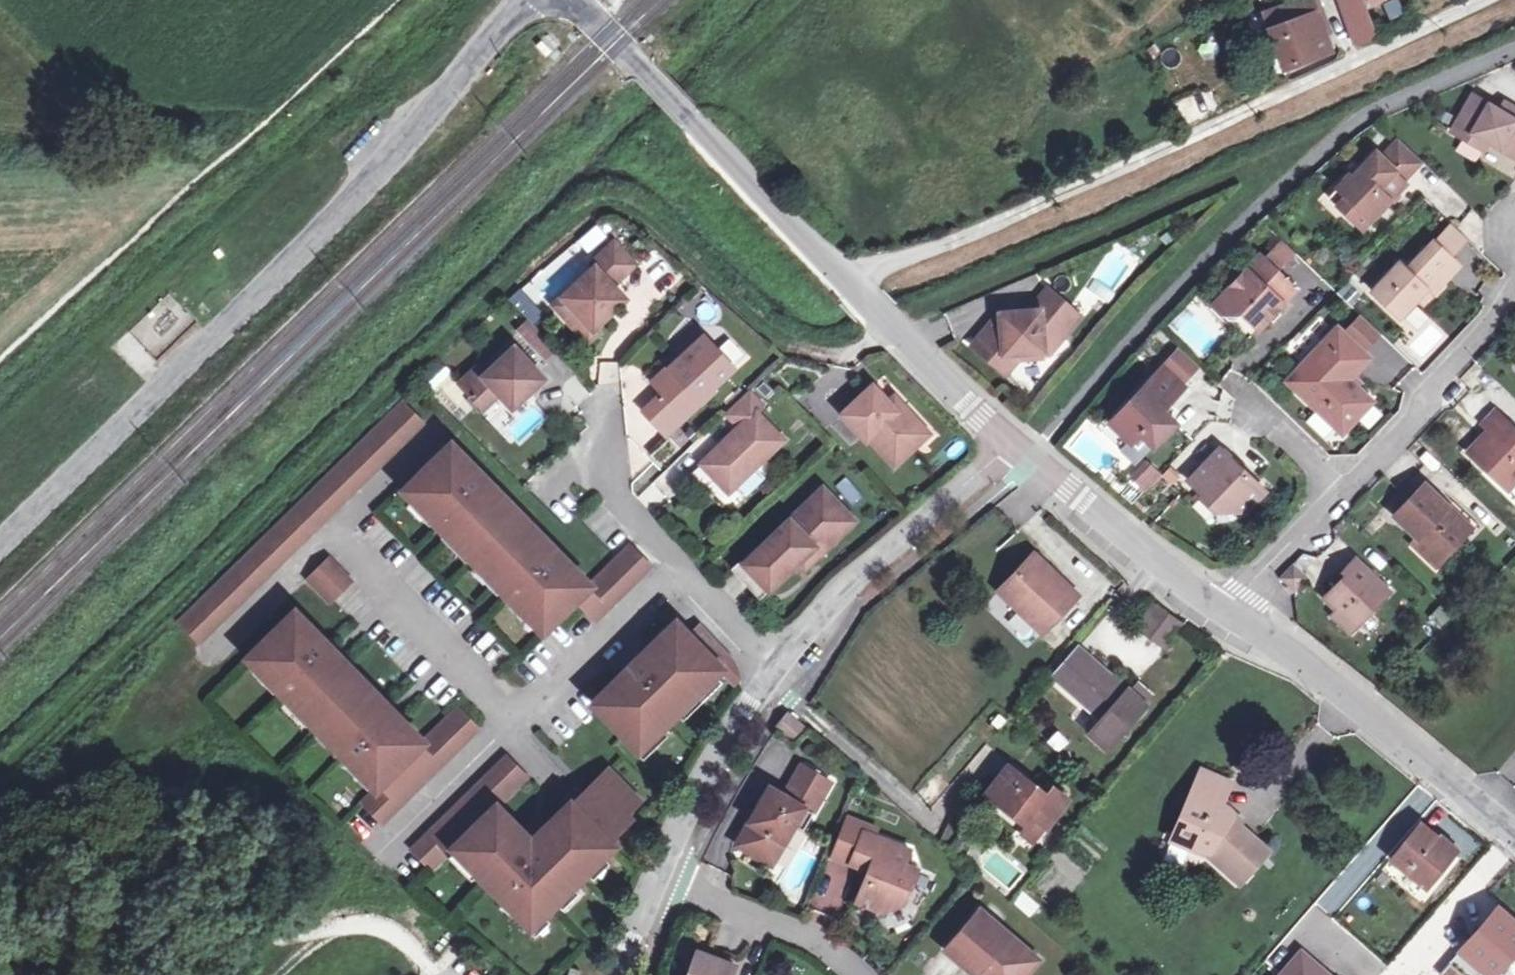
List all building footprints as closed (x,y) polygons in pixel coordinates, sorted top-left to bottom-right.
[(1290,5),(1295,20),(1316,12),(1312,0),(1302,0),(1290,5)] [(1352,44),(1377,34),(1363,0),(1334,0),(1352,44)] [(1290,5),(1265,14),(1284,68),(1330,51),(1323,31),(1302,39),(1295,20),(1290,5)] [(1316,12),(1295,20),(1302,39),(1323,31),(1316,12)] [(1512,107),(1507,115),(1499,110),(1473,95),(1452,131),(1468,141),(1473,133),(1489,142),(1514,157),(1514,109),(1512,107)] [(1194,97),(1181,105),(1190,120),(1203,113),(1194,97)] [(1504,102),(1499,110),(1507,115),(1512,107),(1504,102)] [(1473,133),(1468,141),(1484,150),(1489,142),(1473,133)] [(1354,204),(1346,213),(1363,229),(1406,183),(1394,172),(1402,164),(1411,173),(1422,160),(1400,139),(1388,151),(1393,156),(1387,162),(1376,152),(1354,176),(1349,174),(1337,187),(1354,204)] [(1354,204),(1337,187),(1328,196),(1346,213),(1354,204)] [(1451,225),(1435,242),(1450,256),(1466,239),(1451,225)] [(1283,241),(1265,260),(1276,270),(1294,252),(1283,241)] [(1418,298),(1427,289),(1433,295),(1460,265),(1450,256),(1435,242),(1434,241),(1407,269),(1400,262),(1373,292),(1400,317),(1418,298)] [(606,310),(623,295),(613,285),(635,264),(615,243),(592,264),(595,267),(554,305),(571,323),(580,315),(593,330),(610,314),(606,310)] [(1276,310),(1296,290),(1276,270),(1265,260),(1261,256),(1214,305),(1223,313),(1242,313),(1259,329),(1269,317),(1276,310)] [(1046,288),(1028,311),(1041,310),(1054,294),(1046,288)] [(1433,295),(1427,289),(1418,298),(1424,304),(1433,295)] [(1001,313),(974,345),(996,364),(1004,354),(1024,352),(1030,358),(1047,356),(1080,317),(1054,294),(1041,310),(1028,311),(1001,313)] [(623,295),(606,310),(610,314),(626,299),(623,295)] [(1273,321),(1280,314),(1276,310),(1269,317),(1273,321)] [(593,330),(580,315),(571,323),(588,342),(597,333),(593,330)] [(1361,316),(1344,334),(1363,351),(1380,333),(1361,316)] [(1422,365),(1449,337),(1428,317),(1401,345),(1422,365)] [(530,320),(518,332),(543,359),(556,347),(530,320)] [(1338,328),(1287,381),(1342,433),(1373,401),(1350,379),(1370,358),(1363,351),(1344,334),(1338,328)] [(685,355),(704,337),(697,330),(678,348),(685,355)] [(664,393),(644,411),(666,434),(712,391),(710,389),(733,368),(704,337),(685,355),(655,383),(664,393)] [(477,367),(460,383),(484,409),(500,394),(507,402),(519,402),(545,378),(515,346),(484,375),(477,367)] [(1004,354),(996,364),(1007,373),(1019,359),(1030,358),(1024,352),(1004,354)] [(1162,410),(1169,403),(1167,401),(1182,385),(1161,365),(1145,382),(1147,383),(1145,386),(1110,422),(1132,443),(1141,433),(1154,446),(1175,423),(1169,417),(1162,410)] [(873,385),(842,414),(867,441),(870,438),(895,466),(921,442),(908,429),(917,420),(904,405),(897,411),(889,402),(873,385)] [(749,390),(726,413),(739,426),(706,458),(735,488),(756,467),(785,440),(757,411),(763,405),(749,390)] [(895,396),(889,402),(897,411),(904,405),(895,396)] [(424,422),(402,400),(177,620),(199,642),(424,422)] [(1162,410),(1169,417),(1176,409),(1169,403),(1162,410)] [(1495,409),(1481,424),(1493,435),(1487,442),(1481,437),(1467,452),(1508,490),(1514,482),(1514,428),(1495,409)] [(917,420),(908,429),(921,442),(930,433),(917,420)] [(453,535),(499,582),(504,578),(526,600),(521,605),(544,628),(557,615),(560,617),(576,601),(586,611),(595,621),(619,597),(652,565),(630,543),(616,557),(597,575),(587,586),(564,562),(559,567),(537,545),(542,540),(496,494),(491,498),(470,476),(475,471),(452,448),(438,461),(436,459),(420,474),(422,477),(409,490),(432,514),(436,509),(458,531),(453,535)] [(1208,490),(1230,511),(1246,510),(1265,491),(1220,448),(1189,481),(1203,494),(1203,495),(1208,490)] [(735,488),(706,458),(700,463),(729,493),(735,488)] [(1135,480),(1146,490),(1160,476),(1149,465),(1135,480)] [(756,467),(735,488),(741,494),(747,494),(765,477),(756,467)] [(1417,538),(1441,560),(1469,532),(1445,509),(1449,506),(1425,483),(1394,516),(1417,538)] [(823,487),(808,502),(823,503),(833,513),(833,528),(798,562),(805,569),(855,521),(823,487)] [(1203,495),(1203,494),(1200,497),(1216,512),(1230,511),(1208,490),(1203,495)] [(808,502),(744,563),(769,590),(798,562),(833,528),(833,513),(823,503),(808,502)] [(1449,506),(1445,509),(1469,532),(1472,528),(1449,506)] [(1436,566),(1441,560),(1417,538),(1412,543),(1436,566)] [(1033,554),(998,591),(1042,632),(1076,596),(1033,554)] [(328,558),(306,580),(330,604),(352,582),(328,558)] [(1338,610),(1355,627),(1390,592),(1356,559),(1344,571),(1347,574),(1325,598),(1338,610)] [(744,563),(738,569),(763,596),(769,590),(744,563)] [(1294,563),(1280,577),(1294,591),(1308,577),(1294,563)] [(1439,603),(1425,618),(1438,629),(1451,614),(1439,603)] [(1168,613),(1155,604),(1138,627),(1151,637),(1168,613)] [(1355,627),(1338,610),(1333,615),(1351,632),(1355,627)] [(1183,623),(1168,613),(1151,637),(1165,648),(1183,623)] [(266,645),(253,658),(276,681),(280,677),(302,699),(297,703),(343,750),(349,745),(359,755),(354,761),(377,785),(420,743),(397,719),(392,723),(382,713),(386,708),(340,661),(336,666),(314,644),(318,639),(296,616),(282,629),(280,626),(264,642),(266,645)] [(632,670),(598,703),(631,737),(640,745),(718,669),(734,685),(742,677),(741,674),(739,667),(737,662),(732,657),(732,656),(702,625),(688,638),(676,626),(643,660),(644,661),(633,671),(632,670)] [(1131,693),(1078,647),(1053,676),(1103,719),(1089,734),(1107,750),(1146,706),(1143,704),(1131,693)] [(1131,693),(1143,704),(1150,696),(1137,685),(1131,693)] [(377,785),(360,802),(382,824),(479,728),(457,706),(447,716),(420,743),(377,785)] [(790,714),(777,729),(789,738),(794,743),(807,728),(799,722),(790,714)] [(508,756),(411,850),(433,872),(458,848),(531,923),(610,846),(606,843),(630,819),(625,813),(638,801),(608,771),(584,794),(577,787),(564,799),(571,807),(532,846),(497,810),(529,778),(508,756)] [(804,830),(831,782),(802,765),(783,796),(770,788),(738,844),(772,864),(794,824),(804,830)] [(1048,796),(1039,789),(1009,766),(987,794),(1027,824),(1034,816),(1047,826),(1055,815),(1065,803),(1068,799),(1054,788),(1048,796)] [(1232,818),(1232,811),(1228,807),(1221,804),(1230,782),(1202,769),(1171,841),(1190,849),(1196,846),(1209,851),(1243,881),(1269,851),(1239,824),(1232,818)] [(1048,796),(1054,788),(1045,782),(1039,789),(1048,796)] [(1065,803),(1055,815),(1063,822),(1073,809),(1065,803)] [(1242,820),(1232,811),(1232,818),(1239,824),(1242,820)] [(1393,857),(1420,823),(1407,813),(1380,846),(1393,857)] [(1035,842),(1047,826),(1034,816),(1027,824),(1021,831),(1035,842)] [(1453,850),(1420,823),(1393,857),(1391,859),(1424,886),(1453,850)] [(864,831),(851,864),(870,871),(873,879),(865,882),(857,902),(884,912),(904,904),(917,869),(905,864),(911,850),(864,831)] [(1196,846),(1190,849),(1207,856),(1239,885),(1243,881),(1209,851),(1196,846)] [(1019,887),(1009,899),(1030,916),(1040,904),(1019,887)] [(1483,972),(1487,974),(1497,974),(1514,954),(1514,921),(1498,907),(1460,951),(1483,972)] [(982,967),(991,974),(1026,974),(1039,960),(980,910),(946,950),(975,974),(976,974),(982,967)] [(698,951),(689,974),(732,974),(736,965),(698,951)] [(1460,951),(1439,974),(1480,974),(1483,972),(1460,951)] [(1314,970),(1318,966),(1302,952),(1282,974),(1319,974),(1314,970)]
